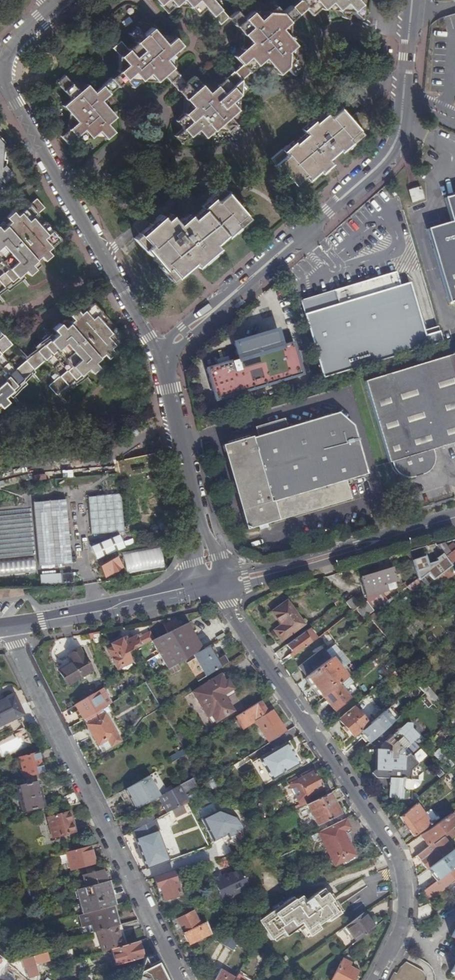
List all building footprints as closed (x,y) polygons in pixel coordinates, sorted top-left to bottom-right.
[(190,9),(197,17),(205,10),(213,18),(221,11),(211,0),(154,0),(167,15),(183,1),(185,3),(190,9)] [(300,14),(302,12),(309,6),(322,22),(335,11),(342,18),(358,4),(354,0),(298,0),(295,3),(292,5),(300,14)] [(300,14),(292,5),(289,8),(282,14),(275,7),(258,22),(250,13),(243,20),(237,13),(229,20),(233,24),(238,30),(244,37),(249,43),(243,49),(233,57),(234,58),(241,66),(237,69),(232,73),(239,81),(263,60),(277,76),(286,68),(293,76),(300,70),(287,54),(295,47),(290,42),(281,31),(292,21),(298,15),(300,14)] [(113,78),(109,81),(117,90),(123,84),(134,74),(140,82),(148,75),(154,83),(163,75),(171,84),(179,77),(170,67),(166,62),(175,53),(174,51),(180,46),(174,40),(166,46),(151,30),(136,43),(143,51),(134,59),(127,51),(119,58),(126,66),(116,75),(115,76),(113,78)] [(313,45),(327,60),(340,48),(327,33),(313,45)] [(239,81),(223,95),(217,87),(209,94),(195,79),(186,86),(183,82),(181,80),(179,77),(171,84),(174,87),(193,109),(177,123),(183,131),(175,138),(181,145),(198,131),(205,139),(213,132),(214,133),(222,126),(235,141),(244,134),(230,118),(238,112),(231,103),(246,89),(239,81)] [(117,90),(109,81),(94,95),(88,87),(79,95),(65,79),(58,85),(72,101),(63,109),(77,125),(61,139),(67,147),(84,133),(91,141),(100,134),(107,142),(115,135),(108,127),(116,120),(102,103),(117,90)] [(353,145),(364,135),(350,119),(342,111),(335,103),(324,113),(325,114),(327,116),(322,120),(320,118),(315,123),(313,120),(312,121),(314,123),(309,128),(307,126),(302,130),(305,134),(295,143),(293,142),(288,146),(290,148),(284,153),(282,151),(281,150),(270,160),(299,192),(310,182),(307,179),(312,175),(314,177),(319,172),(321,174),(325,171),(333,164),(329,160),(334,156),(335,155),(339,151),(341,153),(346,149),(345,147),(350,142),(353,145)] [(350,119),(364,135),(375,125),(363,111),(359,115),(357,113),(350,119)] [(213,132),(205,139),(206,140),(214,133),(213,132)] [(1,180),(11,171),(6,165),(3,168),(4,144),(6,143),(0,136),(0,180),(1,180)] [(15,175),(11,171),(1,180),(5,184),(15,175)] [(149,247),(153,253),(151,255),(160,265),(162,264),(167,269),(164,272),(174,283),(185,274),(189,269),(193,266),(197,270),(199,268),(210,258),(207,256),(213,251),(214,252),(220,248),(216,244),(227,235),(228,236),(234,231),(232,230),(238,225),(240,228),(251,218),(225,187),(224,186),(213,196),(214,197),(216,199),(210,204),(209,202),(203,207),(205,209),(194,218),(191,214),(185,218),(187,220),(182,225),(172,214),(167,219),(163,215),(136,239),(146,250),(147,249),(149,247)] [(420,187),(407,191),(411,203),(423,199),(420,187)] [(449,302),(454,300),(454,195),(444,198),(452,223),(428,230),(449,302)] [(44,207),(37,199),(25,210),(28,213),(24,216),(21,213),(17,216),(13,212),(7,217),(10,222),(1,230),(0,229),(0,292),(6,286),(3,283),(7,280),(10,283),(14,280),(18,284),(24,279),(20,274),(25,270),(28,274),(35,269),(31,264),(40,256),(44,260),(51,255),(47,250),(51,247),(48,243),(51,241),(54,244),(60,239),(52,230),(48,234),(33,218),(39,214),(45,208),(44,207)] [(396,273),(334,292),(338,306),(304,316),(324,380),(443,344),(440,332),(425,337),(409,284),(400,287),(396,273)] [(338,306),(334,292),(300,302),(304,316),(338,306)] [(123,336),(115,327),(110,332),(96,316),(101,311),(93,302),(87,307),(90,311),(87,314),(83,310),(80,313),(76,309),(69,315),(73,319),(64,327),(60,323),(53,329),(57,333),(53,337),(49,333),(42,338),(46,343),(42,346),(45,350),(42,353),(39,349),(26,360),(33,369),(34,370),(46,360),(60,376),(49,385),(49,386),(57,394),(69,384),(66,380),(69,377),(72,381),(76,377),(80,382),(87,376),(83,372),(87,368),(91,373),(98,367),(94,362),(103,354),(107,358),(114,352),(110,348),(114,345),(111,341),(114,338),(117,342),(123,336)] [(281,347),(276,332),(234,345),(238,361),(206,370),(215,401),(289,378),(301,374),(293,344),(281,347)] [(7,401),(4,397),(8,393),(12,398),(19,392),(15,387),(19,384),(16,380),(19,377),(22,381),(34,370),(33,369),(26,360),(15,369),(1,353),(12,344),(4,335),(0,338),(0,406),(0,407),(7,401)] [(365,381),(390,462),(392,461),(392,463),(396,469),(400,472),(405,475),(413,476),(415,476),(416,477),(422,475),(422,474),(427,470),(430,468),(431,465),(433,459),(434,456),(433,452),(433,449),(454,442),(454,443),(454,353),(365,381)] [(225,447),(249,529),(258,526),(267,523),(348,499),(343,483),(367,475),(353,426),(338,413),(288,428),(259,437),(225,447)] [(256,428),(259,437),(288,428),(285,419),(256,428)] [(164,460),(161,449),(154,450),(157,461),(164,460)] [(157,468),(151,469),(155,484),(161,483),(157,468)] [(123,532),(118,487),(102,488),(103,496),(87,497),(91,535),(123,532)] [(71,562),(65,499),(32,502),(39,566),(71,562)] [(37,573),(35,538),(33,539),(31,511),(0,513),(0,575),(37,573)] [(90,547),(95,558),(123,546),(118,535),(90,547)] [(441,574),(445,579),(454,571),(454,570),(452,567),(454,565),(454,546),(453,544),(448,548),(445,543),(436,545),(442,554),(451,566),(443,572),(441,574)] [(164,567),(160,546),(123,553),(126,574),(164,567)] [(451,566),(442,554),(434,560),(443,572),(451,566)] [(121,566),(115,556),(98,565),(103,576),(121,566)] [(401,574),(397,568),(361,579),(366,596),(374,610),(406,587),(403,582),(397,588),(393,576),(401,574)] [(73,582),(72,572),(40,576),(40,586),(73,582)] [(416,588),(422,583),(418,578),(412,583),(416,588)] [(346,601),(353,610),(356,608),(360,605),(353,596),(346,601)] [(340,603),(336,597),(332,600),(336,606),(340,603)] [(274,630),(281,640),(304,624),(287,601),(271,612),(281,625),(274,630)] [(356,608),(363,618),(368,615),(374,610),(366,601),(360,605),(356,608)] [(375,613),(369,617),(374,623),(380,618),(375,613)] [(168,633),(180,627),(176,619),(164,625),(168,633)] [(187,636),(192,633),(187,624),(180,627),(168,633),(154,640),(151,641),(168,669),(176,665),(193,655),(197,652),(187,636)] [(290,654),(292,656),(316,638),(309,628),(286,644),(292,652),(290,654)] [(140,634),(128,640),(122,643),(120,640),(111,645),(113,648),(117,657),(113,659),(119,669),(132,663),(128,653),(151,641),(154,640),(149,632),(141,636),(140,634)] [(202,649),(192,633),(187,636),(197,652),(202,649)] [(394,636),(390,639),(399,651),(404,648),(394,636)] [(193,655),(206,676),(227,663),(223,656),(218,658),(210,644),(202,649),(197,652),(193,655)] [(325,651),(323,648),(298,667),(306,677),(331,658),(340,651),(335,644),(325,651)] [(417,659),(409,647),(405,650),(410,657),(414,662),(417,659)] [(117,657),(113,648),(108,651),(113,659),(117,657)] [(68,685),(92,670),(79,649),(68,656),(72,663),(59,671),(68,685)] [(306,677),(314,687),(336,670),(338,668),(331,658),(306,677)] [(338,668),(346,677),(350,673),(343,664),(338,668)] [(179,670),(176,665),(168,669),(171,675),(179,670)] [(343,679),(346,677),(338,668),(336,670),(343,679)] [(338,684),(343,679),(336,670),(314,687),(322,698),(323,697),(338,684)] [(394,670),(382,681),(385,685),(398,674),(394,670)] [(195,697),(225,678),(222,673),(192,692),(195,697)] [(311,689),(314,687),(306,677),(304,679),(311,689)] [(232,689),(225,678),(195,697),(202,708),(208,705),(232,689)] [(417,684),(424,693),(429,689),(421,679),(416,683),(417,684)] [(338,684),(323,697),(334,710),(349,698),(338,684)] [(311,689),(320,700),(322,698),(314,687),(311,689)] [(103,688),(96,692),(75,705),(83,719),(101,709),(105,707),(111,703),(103,688)] [(218,720),(233,710),(225,697),(223,699),(221,696),(232,689),(208,705),(218,720)] [(433,704),(438,699),(429,689),(424,693),(433,704)] [(8,722),(15,734),(29,728),(14,695),(0,701),(0,726),(8,722)] [(269,742),(285,732),(271,710),(267,713),(259,702),(236,717),(243,728),(255,720),(269,742)] [(208,705),(202,708),(213,724),(218,720),(208,705)] [(368,725),(364,719),(353,706),(338,719),(353,737),(360,732),(368,725)] [(390,707),(386,710),(395,720),(398,717),(390,707)] [(86,724),(91,733),(109,723),(104,714),(101,709),(83,719),(86,724)] [(368,725),(360,732),(369,743),(395,720),(386,710),(372,721),(368,725)] [(368,716),(364,719),(368,725),(372,721),(368,716)] [(95,740),(113,729),(109,723),(91,733),(95,740)] [(412,779),(421,779),(421,771),(416,764),(417,763),(407,752),(406,753),(402,749),(418,735),(410,728),(412,723),(405,723),(398,729),(397,728),(393,731),(394,732),(385,740),(389,745),(389,746),(389,750),(375,749),(375,769),(371,773),(375,778),(382,778),(382,784),(382,786),(382,787),(383,788),(384,789),(387,789),(387,797),(411,799),(412,779)] [(102,745),(117,736),(113,729),(95,740),(98,745),(101,743),(102,745)] [(120,741),(117,736),(102,745),(105,750),(120,741)] [(286,742),(259,759),(272,780),(299,764),(286,742)] [(438,748),(433,753),(437,758),(443,753),(438,748)] [(18,757),(24,778),(44,773),(37,752),(18,757)] [(156,771),(148,776),(160,795),(168,791),(156,771)] [(306,804),(325,795),(322,789),(322,788),(313,771),(289,784),(300,807),(306,804)] [(449,775),(445,778),(449,783),(453,780),(449,775)] [(126,789),(130,797),(137,808),(159,796),(160,795),(148,776),(126,789)] [(196,785),(192,778),(168,791),(160,795),(159,796),(167,812),(188,801),(183,792),(196,785)] [(22,812),(44,807),(38,781),(17,786),(22,812)] [(124,801),(130,797),(126,789),(119,793),(124,801)] [(57,800),(60,808),(80,803),(74,792),(57,800)] [(328,793),(306,805),(317,826),(339,815),(328,793)] [(182,804),(172,810),(176,817),(186,811),(182,804)] [(431,824),(424,814),(416,804),(399,817),(413,837),(431,824)] [(218,809),(202,817),(208,830),(213,841),(226,834),(227,836),(236,832),(235,830),(242,827),(241,823),(234,817),(218,809)] [(430,810),(424,814),(431,824),(437,820),(430,810)] [(70,812),(48,818),(53,838),(75,832),(70,812)] [(132,822),(136,829),(154,819),(151,812),(132,822)] [(428,827),(405,843),(408,848),(422,838),(427,846),(451,828),(454,824),(454,820),(450,813),(428,827)] [(137,837),(135,837),(147,868),(151,867),(167,861),(166,859),(163,860),(161,854),(166,852),(158,830),(159,829),(160,829),(156,818),(154,819),(136,829),(134,830),(137,837)] [(318,832),(322,840),(335,865),(355,855),(342,831),(349,827),(344,819),(318,832)] [(427,846),(416,855),(426,869),(452,850),(446,842),(454,835),(454,833),(451,828),(427,846)] [(317,842),(322,840),(318,832),(310,836),(311,838),(314,841),(317,842)] [(95,864),(90,846),(67,852),(71,870),(95,864)] [(422,891),(422,894),(427,899),(454,879),(454,880),(454,866),(422,891)] [(107,881),(113,879),(107,868),(82,874),(86,887),(107,881)] [(184,868),(154,878),(158,887),(161,886),(165,899),(184,893),(180,883),(177,884),(174,876),(186,872),(184,868)] [(239,868),(212,878),(220,901),(248,890),(239,868)] [(86,887),(79,889),(84,904),(81,904),(81,903),(73,905),(76,916),(79,915),(113,906),(114,906),(107,881),(86,887)] [(31,888),(30,888),(33,899),(40,897),(38,888),(42,887),(41,885),(31,888)] [(294,900),(291,897),(258,921),(271,940),(282,932),(286,937),(301,926),(309,937),(319,929),(317,925),(325,919),(327,922),(339,913),(322,888),(303,901),(300,896),(294,900)] [(118,925),(119,925),(113,906),(79,915),(82,927),(87,926),(89,933),(97,931),(118,925)] [(194,911),(188,914),(195,927),(188,931),(184,933),(190,944),(211,933),(207,921),(201,924),(194,911)] [(363,913),(345,926),(356,942),(374,929),(363,913)] [(195,927),(188,914),(175,920),(179,928),(185,925),(188,931),(195,927)] [(118,925),(97,931),(103,951),(111,949),(125,945),(122,936),(121,936),(118,925)] [(346,947),(354,941),(343,927),(335,933),(346,947)] [(224,934),(217,941),(225,946),(226,946),(233,933),(230,930),(229,930),(224,934)] [(243,939),(233,933),(226,946),(232,949),(236,944),(239,945),(243,939)] [(125,945),(111,949),(116,966),(143,957),(138,941),(125,945)] [(60,964),(75,960),(72,949),(57,953),(60,964)] [(33,956),(23,959),(29,978),(38,975),(33,956)] [(342,959),(331,979),(353,979),(357,971),(348,967),(350,963),(342,959)] [(214,979),(234,979),(235,978),(220,969),(214,979)]
